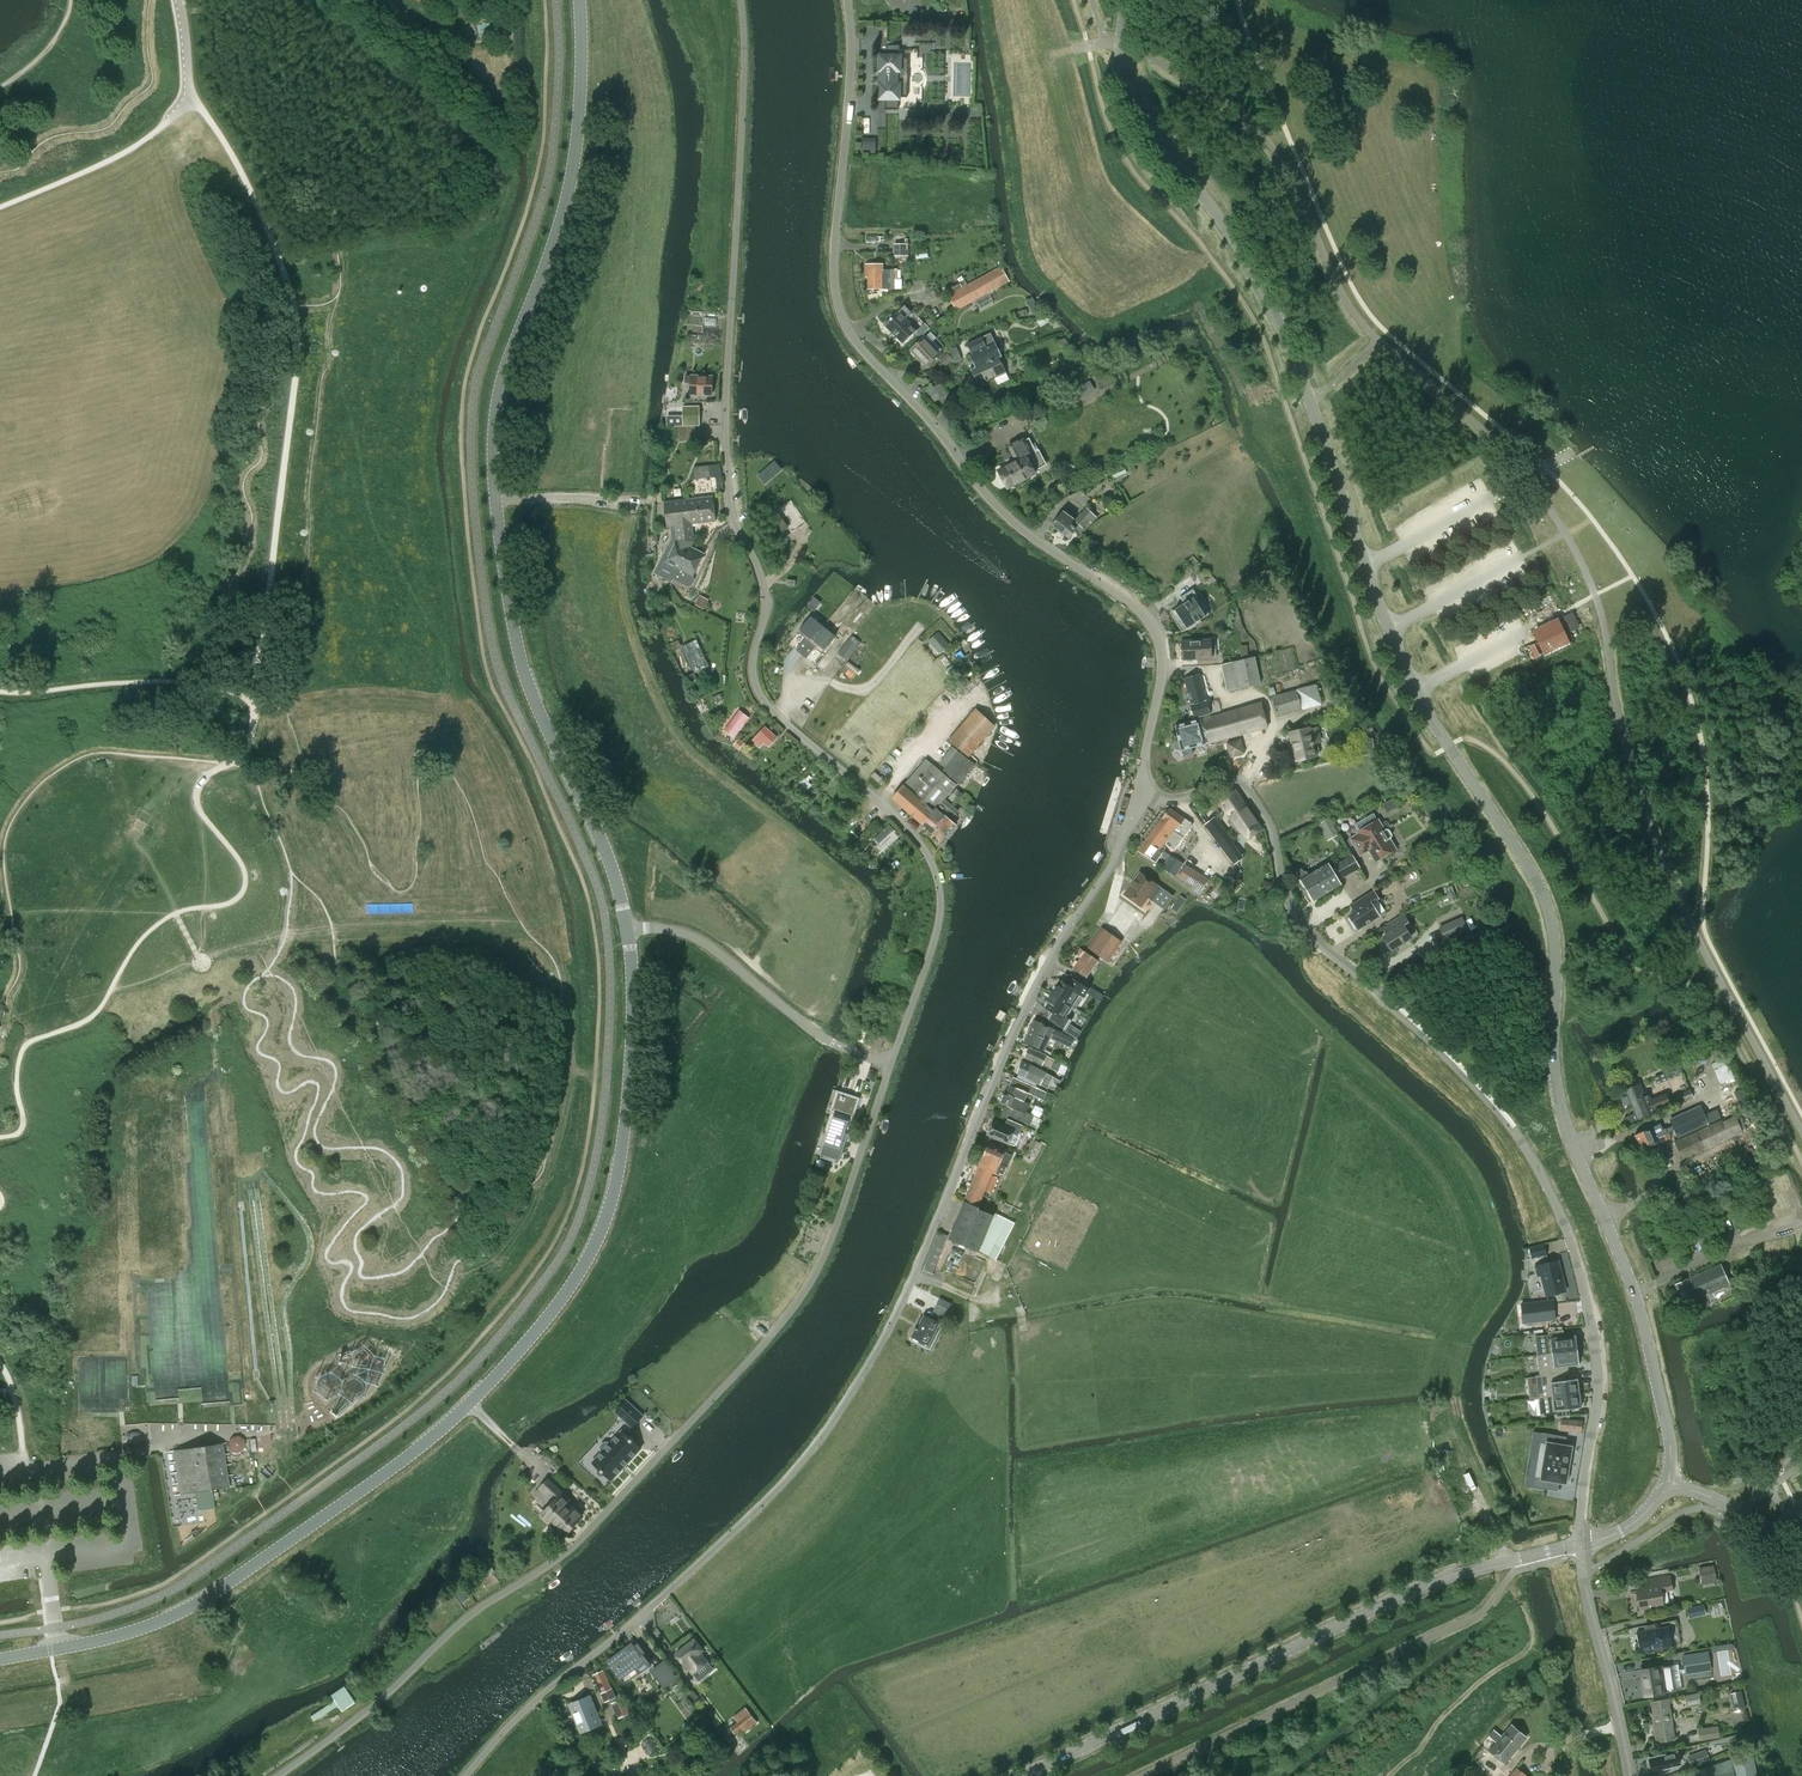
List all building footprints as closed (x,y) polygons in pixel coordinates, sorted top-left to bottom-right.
[(491,22),(477,26),(479,38),(494,35),(491,22)] [(878,83),(878,99),(884,99),(884,109),(897,110),(897,107),(898,99),(900,99),(900,97),(907,97),(907,83),(908,83),(908,79),(907,79),(907,77),(908,77),(908,74),(907,74),(907,59),(901,59),(901,56),(899,56),(899,48),(899,45),(886,45),(885,55),(879,55),(879,71),(880,71),(879,83),(878,83)] [(863,150),(876,151),(877,138),(863,137),(863,150)] [(906,244),(894,244),(894,256),(906,256),(906,244)] [(901,289),(901,279),(895,279),(895,270),(884,270),(884,264),(867,264),(867,278),(870,278),(870,289),(901,289)] [(950,295),(948,296),(956,310),(975,300),(988,293),(992,291),(1009,281),(1001,268),(1001,267),(974,282),(963,288),(950,295)] [(904,306),(884,325),(903,344),(918,330),(905,317),(910,312),(904,306)] [(1026,309),(1015,312),(1017,318),(1028,314),(1026,309)] [(909,350),(927,367),(941,353),(930,343),(936,338),(930,332),(925,337),(924,336),(909,350)] [(981,336),(966,343),(971,354),(970,355),(975,368),(1000,358),(1002,357),(996,343),(986,348),(981,336)] [(949,350),(955,362),(962,359),(956,347),(949,350)] [(939,361),(945,367),(953,359),(947,353),(939,361)] [(975,368),(971,370),(978,385),(1007,373),(1000,358),(975,368)] [(1026,367),(1028,373),(1038,368),(1035,363),(1026,367)] [(710,395),(711,377),(683,376),(683,383),(690,383),(689,394),(710,395)] [(1090,380),(1074,389),(1080,399),(1095,391),(1090,380)] [(936,401),(948,395),(941,383),(929,390),(936,401)] [(682,416),(666,416),(666,426),(679,426),(696,426),(699,426),(699,407),(682,407),(682,416)] [(696,426),(679,426),(679,441),(696,441),(696,426)] [(1035,473),(1034,472),(1039,469),(1023,439),(1009,447),(1017,461),(998,471),(1007,488),(1035,473)] [(693,467),(695,480),(710,478),(709,465),(693,467)] [(687,500),(690,524),(714,520),(711,497),(687,500)] [(690,524),(687,500),(664,503),(666,527),(675,526),(675,525),(690,524)] [(1077,529),(1081,533),(1084,529),(1083,529),(1089,521),(1092,523),(1096,517),(1085,508),(1075,521),(1062,511),(1051,525),(1069,539),(1077,529)] [(781,521),(776,524),(784,537),(789,533),(781,521)] [(664,561),(657,575),(671,582),(672,580),(673,579),(674,577),(678,569),(689,547),(690,548),(690,547),(693,543),(690,524),(675,526),(676,542),(666,563),(664,561)] [(674,577),(673,579),(688,586),(689,586),(691,585),(694,580),(693,575),(704,554),(690,547),(690,548),(689,547),(678,569),(674,577)] [(1184,604),(1175,609),(1187,628),(1209,614),(1193,589),(1180,597),(1184,604)] [(700,595),(695,604),(704,609),(709,600),(700,595)] [(814,598),(807,606),(813,611),(821,603),(814,598)] [(1532,631),(1533,634),(1540,649),(1542,653),(1544,656),(1570,644),(1570,643),(1569,641),(1573,639),(1570,632),(1580,628),(1572,613),(1558,619),(1558,618),(1532,631)] [(801,654),(822,628),(809,617),(798,632),(805,638),(796,650),(801,654)] [(822,628),(801,654),(806,658),(816,646),(823,652),(834,638),(822,628)] [(938,632),(928,641),(930,643),(939,653),(949,645),(938,632)] [(851,635),(837,654),(847,660),(860,642),(851,635)] [(683,646),(695,671),(710,664),(698,639),(683,646)] [(1211,639),(1181,640),(1182,660),(1212,659),(1211,639)] [(961,651),(955,654),(959,660),(964,656),(961,651)] [(1265,654),(1257,656),(1260,670),(1268,668),(1265,654)] [(1226,692),(1238,689),(1238,690),(1261,684),(1255,657),(1232,662),(1221,664),(1226,692)] [(1201,674),(1184,678),(1195,718),(1211,714),(1201,674)] [(965,677),(952,690),(957,695),(970,682),(965,677)] [(1276,717),(1301,710),(1322,705),(1316,684),(1294,689),(1295,691),(1271,697),(1276,717)] [(1178,739),(1174,743),(1175,748),(1181,751),(1182,750),(1183,756),(1193,754),(1191,747),(1268,728),(1262,704),(1174,726),(1178,739)] [(733,734),(738,738),(751,716),(741,710),(737,717),(735,715),(728,726),(726,724),(722,730),(732,736),(733,734)] [(949,742),(967,758),(976,748),(994,726),(976,710),(949,742)] [(764,727),(751,741),(760,748),(764,743),(768,747),(777,737),(767,729),(767,730),(764,727)] [(1319,741),(1316,728),(1309,730),(1309,728),(1290,733),(1297,761),(1316,756),(1313,745),(1313,743),(1319,741)] [(1227,742),(1231,757),(1246,753),(1242,738),(1227,742)] [(1373,738),(1356,742),(1359,756),(1377,752),(1373,738)] [(969,774),(975,766),(951,748),(939,764),(945,769),(942,772),(958,784),(964,776),(963,775),(966,772),(969,774)] [(892,798),(911,814),(944,775),(925,760),(892,798)] [(944,775),(911,814),(942,841),(956,825),(949,820),(957,811),(952,806),(951,806),(944,800),(956,786),(944,775)] [(956,789),(948,798),(954,803),(962,794),(956,789)] [(1405,789),(1397,792),(1401,804),(1409,801),(1405,789)] [(1235,790),(1218,801),(1227,814),(1230,812),(1233,816),(1230,818),(1238,830),(1239,829),(1249,838),(1262,829),(1235,790)] [(1150,834),(1164,844),(1174,851),(1191,826),(1190,823),(1168,808),(1150,834)] [(1214,818),(1205,825),(1227,855),(1236,848),(1226,833),(1214,818)] [(1396,849),(1390,838),(1390,837),(1391,835),(1389,830),(1386,829),(1385,830),(1378,818),(1357,831),(1358,833),(1350,838),(1360,856),(1369,851),(1374,861),(1396,849)] [(889,824),(874,838),(879,843),(894,829),(889,824)] [(1163,846),(1164,844),(1150,834),(1138,851),(1155,862),(1161,855),(1168,859),(1162,867),(1175,876),(1183,863),(1164,850),(1165,848),(1163,846)] [(1338,880),(1360,868),(1352,854),(1331,867),(1328,863),(1308,875),(1307,872),(1303,871),(1302,869),(1296,872),(1295,876),(1297,879),(1301,880),(1313,901),(1341,885),(1338,880)] [(1208,878),(1185,864),(1177,878),(1192,887),(1190,890),(1198,894),(1208,878)] [(1469,871),(1459,877),(1465,887),(1475,881),(1469,871)] [(1125,892),(1124,894),(1141,906),(1148,897),(1154,901),(1165,909),(1173,897),(1162,889),(1139,872),(1130,885),(1128,886),(1125,890),(1125,892)] [(1374,891),(1351,905),(1355,911),(1348,915),(1357,929),(1379,916),(1372,903),(1378,899),(1374,891)] [(1454,892),(1453,893),(1447,895),(1450,902),(1456,899),(1454,892)] [(1180,896),(1176,902),(1181,906),(1186,899),(1180,896)] [(1410,920),(1408,921),(1404,914),(1385,926),(1388,932),(1383,936),(1392,950),(1412,938),(1418,934),(1410,920)] [(1469,931),(1462,916),(1438,927),(1445,941),(1469,931)] [(1102,928),(1088,947),(1108,961),(1121,942),(1102,928)] [(1085,951),(1073,969),(1086,978),(1090,972),(1092,969),(1093,967),(1098,961),(1098,960),(1085,951)] [(1055,988),(1052,993),(1071,1005),(1076,1008),(1083,998),(1086,993),(1089,988),(1074,978),(1070,985),(1062,981),(1059,986),(1057,985),(1055,988)] [(1065,1016),(1071,1005),(1052,993),(1047,1001),(1049,1002),(1045,1008),(1052,1013),(1048,1019),(1063,1029),(1070,1019),(1065,1016)] [(1034,1020),(1024,1042),(1044,1051),(1050,1038),(1071,1048),(1075,1039),(1054,1029),(1053,1029),(1034,1020)] [(1029,1047),(1025,1057),(1042,1065),(1050,1069),(1058,1072),(1061,1065),(1062,1063),(1054,1059),(1046,1055),(1029,1047)] [(1677,1060),(1666,1065),(1671,1078),(1683,1073),(1677,1060)] [(1054,1077),(1046,1073),(1022,1061),(1016,1073),(1040,1085),(1048,1089),(1054,1077)] [(1720,1081),(1734,1076),(1729,1062),(1715,1067),(1720,1081)] [(1005,1094),(1001,1103),(1006,1105),(1001,1116),(1008,1119),(1009,1117),(1029,1125),(1033,1115),(1026,1112),(1030,1103),(1031,1104),(1034,1096),(1044,1100),(1047,1093),(1013,1077),(1006,1093),(1005,1094)] [(1650,1101),(1648,1095),(1645,1096),(1640,1083),(1625,1089),(1634,1110),(1635,1109),(1636,1113),(1624,1117),(1626,1124),(1655,1113),(1654,1109),(1669,1103),(1666,1095),(1650,1101)] [(1689,1090),(1673,1096),(1677,1104),(1692,1098),(1689,1090)] [(1700,1106),(1670,1120),(1672,1124),(1675,1130),(1678,1138),(1721,1118),(1717,1110),(1717,1109),(1704,1115),(1700,1106)] [(1742,1133),(1760,1125),(1752,1108),(1722,1122),(1721,1120),(1674,1142),(1682,1159),(1704,1149),(1742,1132),(1742,1133)] [(818,1152),(812,1170),(837,1176),(844,1160),(840,1159),(853,1120),(849,1120),(848,1121),(834,1117),(834,1115),(822,1153),(818,1152)] [(993,1120),(987,1134),(1008,1143),(1014,1145),(1016,1146),(1022,1134),(1019,1133),(1023,1126),(1007,1119),(1005,1125),(993,1120)] [(1651,1127),(1634,1135),(1639,1146),(1667,1133),(1665,1128),(1662,1129),(1660,1123),(1651,1127)] [(1667,1133),(1639,1146),(1644,1157),(1661,1149),(1658,1143),(1663,1141),(1670,1138),(1669,1136),(1668,1133),(1667,1133)] [(1035,1139),(1026,1153),(1031,1156),(1040,1143),(1035,1139)] [(1013,1155),(1004,1152),(988,1145),(983,1155),(947,1239),(979,1252),(979,1251),(996,1260),(1015,1223),(993,1212),(992,1214),(979,1208),(978,1207),(983,1196),(987,1198),(989,1193),(992,1194),(999,1178),(992,1175),(993,1173),(995,1174),(996,1172),(1003,1174),(1006,1167),(1007,1167),(1013,1155)] [(1715,1243),(1707,1224),(1681,1235),(1689,1254),(1715,1243)] [(1546,1254),(1543,1244),(1543,1243),(1529,1247),(1532,1258),(1546,1254)] [(1565,1290),(1558,1260),(1535,1266),(1537,1275),(1540,1275),(1545,1295),(1565,1290)] [(1729,1284),(1720,1264),(1688,1279),(1687,1278),(1674,1284),(1683,1305),(1689,1303),(1693,1311),(1711,1303),(1710,1300),(1713,1298),(1711,1293),(1729,1284)] [(947,1310),(950,1304),(939,1298),(932,1311),(944,1317),(947,1310)] [(1550,1298),(1524,1301),(1526,1319),(1553,1316),(1550,1298)] [(911,1336),(928,1345),(939,1323),(923,1315),(916,1329),(915,1329),(911,1336)] [(1548,1335),(1534,1336),(1537,1355),(1577,1350),(1575,1335),(1563,1337),(1562,1330),(1548,1331),(1548,1335)] [(1577,1350),(1537,1355),(1539,1376),(1563,1373),(1567,1373),(1567,1372),(1566,1365),(1578,1364),(1577,1350)] [(1539,1376),(1535,1376),(1538,1398),(1578,1393),(1576,1379),(1576,1378),(1564,1380),(1563,1373),(1539,1376)] [(1578,1393),(1538,1398),(1540,1417),(1554,1415),(1555,1418),(1568,1416),(1567,1409),(1580,1407),(1580,1406),(1579,1406),(1578,1393)] [(614,1412),(632,1429),(644,1416),(626,1399),(614,1412)] [(1560,1420),(1559,1429),(1569,1430),(1581,1431),(1582,1421),(1560,1418),(1560,1420)] [(161,1442),(168,1441),(171,1436),(170,1429),(165,1426),(158,1427),(155,1431),(155,1438),(161,1442)] [(643,1448),(623,1430),(593,1463),(600,1469),(599,1473),(602,1476),(606,1475),(613,1481),(643,1448)] [(1541,1433),(1537,1460),(1568,1465),(1568,1461),(1571,1461),(1572,1451),(1570,1451),(1571,1447),(1565,1446),(1554,1444),(1556,1435),(1541,1433)] [(229,1443),(231,1461),(249,1459),(246,1440),(229,1443)] [(228,1486),(222,1443),(174,1451),(180,1493),(228,1486)] [(1537,1460),(1533,1487),(1547,1489),(1548,1480),(1559,1482),(1565,1482),(1566,1478),(1568,1479),(1570,1469),(1567,1469),(1568,1465),(1537,1460)] [(549,1478),(539,1489),(553,1502),(541,1515),(564,1536),(582,1517),(566,1502),(570,1498),(549,1478)] [(494,1571),(490,1564),(480,1570),(484,1577),(494,1571)] [(1698,1569),(1701,1585),(1717,1582),(1713,1566),(1698,1569)] [(1646,1587),(1636,1589),(1640,1610),(1663,1606),(1660,1592),(1672,1589),(1669,1576),(1644,1580),(1646,1587)] [(462,1588),(453,1594),(460,1604),(469,1597),(462,1588)] [(1693,1607),(1686,1609),(1688,1618),(1695,1616),(1693,1607)] [(1675,1621),(1628,1629),(1632,1654),(1679,1646),(1675,1621)] [(701,1652),(703,1650),(694,1638),(676,1653),(684,1664),(685,1664),(692,1673),(708,1661),(701,1652)] [(647,1656),(637,1643),(633,1646),(631,1644),(615,1656),(616,1657),(609,1662),(608,1661),(608,1662),(620,1678),(635,1667),(639,1672),(648,1665),(650,1667),(651,1666),(642,1655),(644,1653),(647,1657),(647,1656)] [(1685,1675),(1711,1671),(1708,1651),(1682,1655),(1685,1675)] [(655,1673),(664,1685),(676,1677),(664,1661),(655,1668),(657,1671),(655,1673)] [(1663,1693),(1668,1692),(1664,1666),(1659,1667),(1659,1666),(1640,1669),(1644,1696),(1663,1693)] [(603,1670),(593,1675),(606,1701),(615,1696),(603,1670)] [(683,1692),(677,1684),(672,1687),(678,1695),(683,1692)] [(355,1702),(343,1685),(330,1694),(333,1700),(309,1716),(313,1721),(337,1705),(341,1711),(355,1702)] [(1698,1692),(1684,1695),(1686,1706),(1701,1704),(1698,1692)] [(1730,1696),(1733,1711),(1744,1709),(1741,1694),(1730,1696)] [(589,1697),(571,1704),(582,1731),(586,1730),(585,1729),(599,1723),(589,1697)] [(624,1698),(612,1703),(614,1709),(626,1703),(624,1698)] [(1675,1739),(1668,1699),(1668,1698),(1649,1701),(1655,1742),(1675,1739)] [(730,1728),(738,1738),(757,1723),(750,1713),(730,1728)] [(1494,1729),(1488,1736),(1496,1742),(1488,1751),(1505,1764),(1527,1737),(1510,1724),(1501,1735),(1495,1730),(1494,1729)] [(1701,1740),(1719,1737),(1717,1726),(1699,1729),(1701,1740)] [(736,1743),(740,1747),(746,1743),(743,1739),(736,1743)] [(1709,1759),(1706,1749),(1687,1756),(1691,1766),(1709,1759)] [(1730,1756),(1731,1759),(1735,1775),(1757,1775),(1751,1751),(1730,1756)] [(1677,1752),(1649,1759),(1652,1774),(1662,1772),(1661,1768),(1679,1764),(1677,1752)] [(1688,1772),(1689,1775),(1716,1775),(1713,1765),(1688,1772)] [(1516,1767),(1509,1775),(1527,1775),(1516,1767)]
